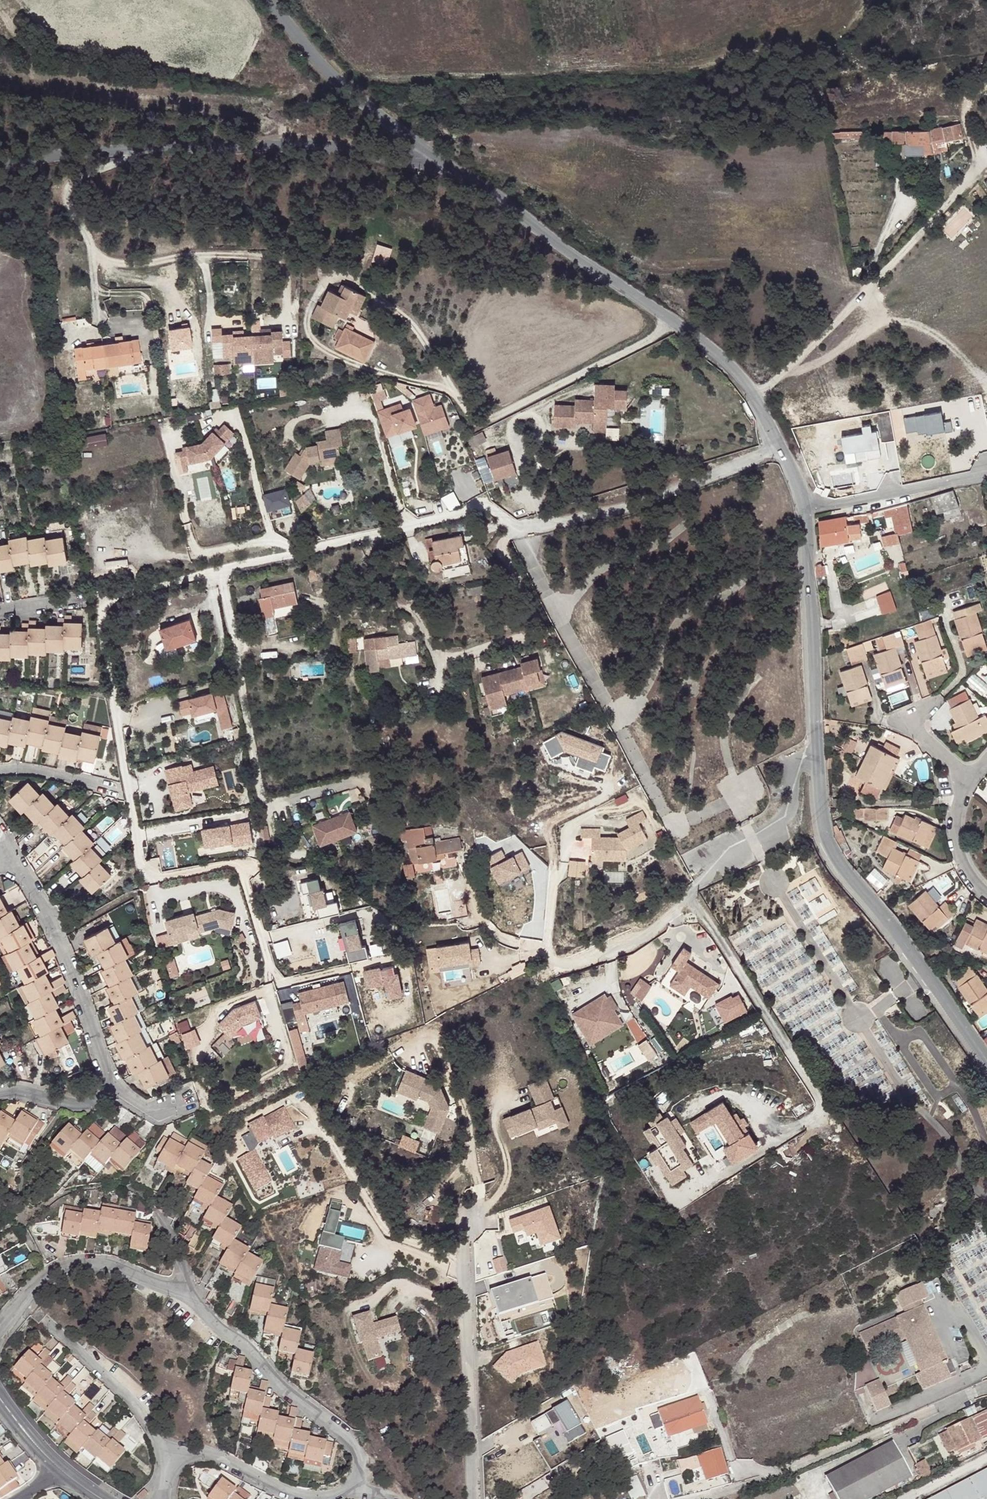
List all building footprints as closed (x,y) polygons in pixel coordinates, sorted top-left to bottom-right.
[(963,137),(960,122),(930,130),(934,152),(948,149),(946,142),(963,137)] [(893,130),(882,131),(883,140),(886,140),(886,142),(893,142),(893,130)] [(907,153),(934,152),(930,130),(893,130),(893,142),(893,144),(907,143),(907,153)] [(375,258),(391,263),(396,247),(380,242),(375,258)] [(304,269),(304,278),(317,278),(317,264),(304,263),(304,269)] [(861,267),(853,267),(853,275),(861,275),(861,267)] [(339,283),(335,292),(340,295),(344,286),(339,283)] [(340,295),(335,292),(328,289),(320,306),(318,305),(312,316),(332,326),(338,315),(346,318),(349,310),(353,303),(360,306),(365,296),(344,286),(340,295)] [(360,306),(353,303),(349,310),(357,314),(360,306)] [(352,330),(354,326),(348,323),(344,331),(339,328),(334,338),(339,340),(336,347),(365,361),(375,341),(352,330)] [(175,348),(197,346),(195,325),(173,327),(175,348)] [(231,329),(221,329),(221,354),(231,354),(231,357),(251,357),(251,335),(243,335),(231,335),(231,329)] [(259,335),(251,335),(251,357),(271,357),(271,354),(281,354),(281,329),(271,329),(271,335),(259,335)] [(124,354),(132,353),(130,340),(122,341),(124,354)] [(107,342),(102,343),(103,349),(105,366),(133,362),(132,353),(124,354),(122,341),(114,342),(107,343),(107,342)] [(103,349),(102,343),(93,344),(93,345),(86,346),(74,347),(76,369),(105,366),(103,349)] [(216,363),(216,372),(233,373),(233,363),(216,363)] [(616,382),(596,382),(596,399),(577,398),(577,404),(557,403),(556,425),(577,425),(578,420),(596,421),(596,428),(609,429),(609,405),(628,405),(629,387),(616,387),(616,382)] [(369,386),(360,388),(362,396),(371,393),(369,386)] [(379,406),(393,401),(388,387),(374,392),(379,406)] [(411,393),(405,388),(402,392),(408,397),(411,393)] [(429,394),(412,400),(424,434),(449,425),(441,405),(434,407),(429,394)] [(401,404),(377,412),(385,436),(415,425),(409,409),(403,411),(401,404)] [(905,416),(907,431),(922,429),(922,433),(952,429),(950,410),(905,416)] [(883,422),(884,440),(895,439),(893,411),(875,412),(876,423),(883,422)] [(500,420),(486,426),(491,433),(504,427),(500,420)] [(869,431),(843,435),(846,453),(885,447),(881,422),(868,424),(869,431)] [(215,427),(201,442),(210,457),(233,432),(223,423),(217,429),(215,427)] [(317,444),(307,446),(301,455),(298,453),(295,451),(284,469),(300,478),(309,462),(320,460),(320,463),(330,461),(330,458),(339,457),(337,445),(342,444),(339,428),(325,431),(326,439),(316,441),(317,444)] [(92,447),(111,444),(109,432),(90,435),(92,447)] [(201,442),(181,447),(181,450),(174,452),(176,465),(210,457),(201,442)] [(301,455),(307,446),(304,444),(298,453),(301,455)] [(508,449),(486,457),(494,479),(516,472),(508,449)] [(340,463),(339,457),(330,458),(330,461),(320,463),(320,466),(340,463)] [(304,483),(297,479),(292,486),(300,490),(304,483)] [(290,486),(265,493),(271,511),(295,504),(290,486)] [(953,489),(932,496),(937,514),(959,507),(953,489)] [(453,508),(463,503),(457,491),(447,496),(453,508)] [(908,515),(905,504),(900,505),(905,523),(910,522),(908,515)] [(832,543),(848,540),(848,533),(860,532),(858,515),(846,516),(819,521),(821,545),(832,543)] [(910,522),(905,523),(898,525),(901,534),(912,530),(910,522)] [(441,569),(442,568),(442,567),(443,565),(442,565),(442,564),(461,560),(458,546),(464,545),(462,535),(433,541),(432,538),(426,539),(427,550),(429,550),(431,559),(433,562),(432,562),(432,563),(431,564),(431,565),(432,567),(432,568),(433,569),(434,570),(435,570),(436,571),(437,571),(438,571),(439,570),(440,570),(441,569)] [(0,545),(0,568),(15,566),(14,562),(31,559),(32,562),(49,559),(50,563),(67,559),(63,537),(45,540),(45,537),(28,540),(27,536),(9,539),(10,543),(0,545)] [(442,567),(442,568),(468,563),(464,545),(458,546),(461,560),(442,564),(442,565),(443,565),(442,567)] [(314,570),(307,572),(310,581),(318,579),(314,570)] [(273,607),(280,606),(297,603),(292,582),(259,589),(261,597),(259,597),(263,616),(275,614),(273,607)] [(895,590),(879,594),(885,613),(900,609),(895,590)] [(983,610),(980,603),(954,612),(957,618),(955,619),(965,649),(986,642),(976,612),(983,610)] [(281,613),(280,606),(273,607),(275,614),(281,613)] [(64,648),(64,646),(82,646),(82,623),(71,623),(71,615),(65,615),(65,617),(57,617),(57,625),(46,625),(46,629),(37,628),(37,620),(29,620),(29,623),(22,623),(22,631),(11,631),(11,634),(1,634),(1,625),(0,625),(0,656),(10,657),(10,654),(29,654),(29,651),(46,651),(46,648),(64,648)] [(190,619),(160,629),(167,649),(197,639),(190,619)] [(931,619),(921,623),(916,624),(921,640),(915,642),(926,672),(946,665),(944,659),(941,649),(931,619)] [(900,630),(882,635),(887,650),(874,654),(885,684),(905,677),(895,648),(905,645),(900,630)] [(416,641),(368,647),(371,669),(381,668),(380,659),(418,654),(416,641)] [(862,642),(847,648),(852,664),(868,659),(862,642)] [(986,642),(965,649),(967,653),(986,647),(986,645),(986,642)] [(64,646),(64,648),(64,653),(82,654),(82,646),(64,646)] [(946,647),(941,649),(944,659),(949,657),(946,647)] [(499,676),(482,681),(487,699),(482,700),(484,706),(488,705),(490,712),(507,707),(504,698),(529,691),(528,687),(540,684),(537,673),(541,672),(538,661),(530,663),(529,658),(524,660),(525,665),(521,666),(522,669),(499,676)] [(840,672),(845,685),(848,694),(850,702),(871,694),(861,665),(840,672)] [(946,665),(926,672),(928,678),(948,671),(946,665)] [(528,687),(529,691),(545,687),(541,672),(537,673),(540,684),(528,687)] [(910,677),(915,698),(930,694),(924,673),(910,677)] [(907,682),(905,677),(885,684),(886,689),(907,682)] [(848,694),(845,685),(837,688),(840,697),(848,694)] [(965,738),(984,728),(986,732),(986,717),(986,714),(979,718),(966,691),(961,694),(964,701),(952,708),(950,709),(959,727),(952,731),(957,741),(965,738)] [(212,693),(179,702),(182,715),(192,712),(193,715),(217,709),(218,714),(228,711),(223,693),(213,696),(212,693)] [(872,699),(871,694),(850,702),(852,706),(872,699)] [(949,700),(952,708),(964,701),(961,694),(949,700)] [(32,713),(31,716),(48,720),(49,716),(50,710),(33,706),(32,713)] [(14,709),(13,716),(30,720),(31,716),(32,713),(14,709)] [(228,711),(218,714),(222,729),(232,726),(228,711)] [(8,743),(8,739),(25,743),(26,739),(44,742),(43,746),(60,750),(59,754),(76,757),(77,753),(95,757),(100,735),(82,732),(81,735),(64,732),(65,727),(48,723),(48,720),(31,716),(30,720),(13,716),(12,721),(0,718),(0,741),(8,743)] [(48,723),(65,727),(66,720),(49,716),(48,720),(48,723)] [(82,732),(100,735),(102,727),(84,723),(82,732)] [(239,727),(232,729),(235,740),(242,738),(239,727)] [(984,728),(965,738),(967,742),(986,732),(984,728)] [(581,754),(599,761),(603,751),(605,745),(564,730),(556,734),(566,751),(568,750),(581,754)] [(566,751),(556,734),(544,742),(554,759),(566,751)] [(856,742),(847,737),(842,749),(851,753),(856,742)] [(872,744),(864,759),(872,764),(889,772),(896,757),(900,749),(886,741),(884,745),(882,749),(877,747),(872,744)] [(599,761),(581,754),(578,764),(595,771),(597,766),(606,769),(612,754),(603,751),(599,761)] [(889,772),(893,774),(901,758),(896,757),(889,772)] [(872,764),(864,759),(856,775),(866,780),(861,790),(876,798),(881,787),(889,772),(872,764)] [(181,765),(165,769),(176,809),(192,805),(188,791),(218,783),(214,767),(193,772),(190,764),(181,766),(181,765)] [(885,789),(893,774),(889,772),(881,787),(885,789)] [(28,781),(10,797),(23,810),(26,808),(38,821),(40,818),(52,832),(55,829),(67,842),(64,844),(76,858),(72,862),(85,875),(81,878),(93,891),(110,874),(99,862),(102,859),(89,845),(93,842),(81,828),(84,825),(72,813),(69,816),(57,803),(55,805),(43,792),(40,795),(28,781)] [(361,804),(356,806),(359,814),(365,811),(361,804)] [(889,819),(889,807),(864,808),(864,818),(864,820),(889,819)] [(864,808),(855,808),(855,818),(864,818),(864,808)] [(331,818),(313,825),(321,846),(339,838),(357,831),(349,810),(331,818)] [(600,829),(581,828),(581,837),(591,837),(591,859),(626,860),(626,850),(648,839),(638,822),(646,818),(643,811),(626,820),(630,827),(617,834),(619,837),(600,837),(600,829)] [(921,822),(915,819),(906,815),(897,833),(923,845),(933,824),(923,819),(921,822)] [(249,821),(202,829),(205,846),(232,841),(233,846),(253,842),(249,821)] [(933,824),(923,845),(928,847),(938,826),(933,824)] [(267,825),(261,826),(264,840),(270,839),(267,825)] [(431,826),(400,830),(402,841),(406,840),(411,864),(412,863),(437,858),(436,854),(444,852),(461,849),(459,837),(434,842),(431,826)] [(896,841),(885,835),(877,852),(888,857),(883,868),(907,879),(916,859),(893,848),(896,841)] [(493,854),(497,863),(510,858),(507,849),(493,854)] [(585,861),(569,859),(569,863),(568,874),(583,875),(585,861)] [(916,859),(907,879),(911,882),(921,861),(916,859)] [(404,865),(406,877),(415,876),(412,863),(411,864),(404,865)] [(819,876),(803,884),(808,894),(823,885),(819,876)] [(319,878),(301,882),(304,893),(312,892),(315,907),(318,906),(320,917),(340,913),(338,901),(328,904),(324,888),(321,889),(319,878)] [(938,879),(932,884),(940,894),(946,889),(938,879)] [(910,906),(930,929),(947,915),(950,919),(956,913),(946,901),(940,907),(926,892),(910,906)] [(904,894),(897,897),(900,904),(907,901),(904,894)] [(51,948),(36,956),(28,941),(31,939),(23,924),(19,926),(11,910),(8,912),(0,898),(0,936),(3,935),(11,950),(7,952),(15,967),(19,966),(27,981),(24,983),(32,1000),(30,1001),(37,1016),(34,1018),(43,1034),(39,1036),(47,1052),(68,1041),(60,1026),(75,1018),(71,1010),(59,1016),(55,1007),(58,1006),(53,997),(64,990),(61,984),(64,983),(61,975),(49,982),(44,973),(47,971),(42,962),(54,956),(55,955),(51,948)] [(172,933),(166,934),(169,944),(180,941),(178,934),(187,931),(198,928),(199,932),(220,927),(231,929),(237,913),(222,909),(197,915),(187,918),(186,914),(168,919),(172,933)] [(69,910),(60,914),(64,924),(73,919),(69,910)] [(947,915),(930,929),(933,933),(950,919),(947,915)] [(346,951),(349,962),(368,958),(366,946),(363,947),(356,920),(340,924),(343,936),(346,935),(350,950),(346,951)] [(986,953),(986,923),(984,921),(982,925),(976,922),(974,925),(966,921),(955,944),(963,947),(966,942),(986,953)] [(107,927),(86,937),(95,953),(99,951),(107,967),(104,969),(112,984),(108,986),(116,1002),(109,1005),(118,1021),(113,1024),(121,1039),(118,1041),(126,1057),(128,1056),(137,1072),(140,1070),(148,1085),(168,1075),(160,1059),(157,1061),(149,1045),(146,1047),(138,1030),(141,1029),(133,1013),(138,1011),(130,995),(137,991),(129,975),(132,974),(125,958),(128,956),(120,940),(115,942),(107,927)] [(189,939),(187,931),(178,934),(180,941),(189,939)] [(154,948),(169,944),(166,934),(152,938),(154,948)] [(242,934),(237,936),(240,944),(246,941),(242,934)] [(5,953),(7,952),(11,950),(3,935),(0,936),(0,944),(5,953)] [(275,943),(280,958),(295,953),(290,938),(275,943)] [(471,940),(438,945),(441,965),(475,960),(471,940)] [(682,948),(671,965),(680,971),(670,985),(680,992),(686,983),(690,986),(709,999),(719,984),(685,962),(691,954),(682,948)] [(7,952),(5,953),(2,955),(10,970),(15,967),(7,952)] [(174,956),(165,959),(171,975),(179,972),(174,956)] [(229,957),(222,959),(224,967),(231,965),(229,957)] [(390,997),(404,993),(400,971),(397,972),(395,964),(384,967),(385,970),(381,971),(380,968),(365,971),(368,986),(384,983),(382,975),(385,974),(390,997)] [(986,1005),(986,988),(972,966),(954,978),(977,1012),(986,1005)] [(653,985),(641,977),(638,983),(641,985),(634,995),(642,1000),(653,985)] [(349,1001),(343,981),(298,995),(301,1003),(293,1006),(298,1024),(307,1022),(305,1015),(349,1001)] [(32,1000),(24,983),(18,986),(26,1003),(30,1001),(32,1000)] [(686,983),(680,992),(685,995),(690,986),(686,983)] [(604,995),(591,1003),(593,1006),(606,998),(604,995)] [(591,1003),(572,1014),(586,1036),(605,1025),(609,1033),(623,1025),(614,1010),(618,1008),(610,996),(606,998),(593,1006),(591,1003)] [(733,996),(717,1004),(727,1022),(749,1010),(741,996),(735,999),(733,996)] [(234,1009),(219,1025),(231,1037),(245,1023),(261,1017),(255,1001),(234,1009)] [(977,1012),(981,1017),(986,1012),(986,1005),(977,1012)] [(29,1021),(37,1037),(39,1036),(43,1034),(34,1018),(29,1021)] [(188,1019),(179,1022),(184,1032),(192,1029),(188,1019)] [(605,1025),(586,1036),(590,1044),(609,1033),(605,1025)] [(176,1044),(180,1042),(177,1031),(169,1035),(171,1040),(173,1039),(176,1044)] [(42,1055),(47,1052),(39,1036),(37,1037),(33,1039),(34,1045),(36,1049),(38,1051),(42,1055)] [(303,1066),(311,1064),(303,1041),(296,1043),(303,1066)] [(170,1055),(160,1059),(168,1075),(178,1070),(170,1055)] [(429,1081),(405,1072),(397,1093),(417,1101),(418,1098),(429,1102),(432,1109),(429,1116),(444,1122),(449,1108),(439,1089),(433,1086),(428,1084),(429,1081)] [(504,1120),(511,1137),(538,1126),(539,1129),(557,1122),(548,1102),(554,1100),(545,1079),(529,1085),(538,1106),(504,1120)] [(608,1094),(605,1096),(608,1106),(619,1102),(613,1091),(608,1094)] [(538,1126),(511,1137),(512,1141),(534,1131),(537,1138),(569,1125),(558,1098),(554,1100),(548,1102),(557,1122),(539,1129),(538,1126)] [(726,1102),(716,1108),(735,1141),(732,1144),(726,1147),(735,1162),(745,1156),(742,1152),(753,1146),(751,1142),(750,1143),(746,1135),(751,1132),(739,1113),(734,1116),(726,1102)] [(735,1141),(716,1108),(693,1122),(698,1132),(718,1120),(732,1144),(735,1141)] [(262,1119),(249,1126),(250,1128),(253,1132),(250,1134),(242,1138),(250,1154),(254,1152),(259,1144),(272,1138),(292,1127),(283,1109),(263,1120),(262,1119)] [(23,1111),(21,1114),(30,1120),(32,1117),(23,1111)] [(652,1126),(664,1119),(660,1112),(648,1119),(652,1126)] [(0,1115),(0,1116),(8,1121),(10,1118),(1,1113),(0,1115)] [(0,1116),(0,1142),(3,1144),(4,1142),(9,1135),(24,1144),(30,1147),(36,1136),(37,1137),(44,1125),(32,1117),(30,1120),(21,1114),(16,1122),(10,1118),(8,1121),(0,1116)] [(444,1122),(429,1116),(425,1128),(440,1133),(444,1122)] [(652,1126),(645,1130),(651,1140),(654,1139),(658,1147),(666,1158),(659,1162),(666,1173),(690,1159),(683,1148),(686,1146),(675,1129),(670,1121),(667,1116),(664,1119),(652,1126)] [(670,1121),(675,1129),(681,1126),(676,1117),(670,1121)] [(93,1124),(85,1133),(94,1140),(96,1138),(101,1143),(107,1136),(93,1124)] [(94,1140),(85,1133),(82,1136),(77,1131),(75,1133),(67,1126),(52,1144),(66,1156),(70,1150),(84,1162),(92,1153),(105,1166),(111,1158),(125,1170),(140,1153),(132,1146),(134,1142),(129,1137),(126,1140),(120,1148),(113,1141),(116,1138),(110,1133),(107,1136),(101,1143),(96,1138),(94,1140)] [(292,1127),(272,1138),(274,1141),(294,1130),(292,1127)] [(114,1128),(110,1133),(116,1138),(113,1141),(120,1148),(126,1140),(114,1128)] [(751,1132),(746,1135),(750,1143),(751,1142),(753,1146),(742,1152),(745,1156),(760,1147),(751,1132)] [(132,1146),(140,1153),(146,1145),(132,1133),(129,1137),(134,1142),(132,1146)] [(407,1133),(403,1144),(421,1150),(426,1139),(407,1133)] [(174,1134),(169,1142),(184,1150),(187,1145),(189,1142),(174,1134)] [(9,1135),(4,1142),(19,1152),(24,1144),(9,1135)] [(184,1150),(169,1142),(163,1138),(158,1147),(164,1151),(158,1162),(167,1167),(165,1170),(171,1173),(176,1165),(185,1170),(184,1173),(190,1176),(186,1183),(192,1187),(199,1191),(195,1198),(204,1203),(202,1206),(208,1210),(204,1218),(213,1224),(211,1226),(218,1230),(213,1240),(222,1245),(221,1247),(227,1251),(220,1262),(230,1267),(228,1270),(235,1273),(234,1275),(244,1280),(242,1283),(249,1286),(261,1264),(246,1255),(248,1252),(232,1243),(240,1229),(225,1220),(231,1208),(215,1199),(221,1187),(206,1179),(211,1170),(199,1162),(203,1155),(187,1145),(184,1150)] [(189,1142),(187,1145),(203,1155),(207,1148),(191,1138),(189,1142)] [(659,1162),(666,1158),(658,1147),(649,1152),(656,1164),(659,1162)] [(259,1162),(254,1152),(250,1154),(238,1160),(244,1170),(259,1162)] [(690,1159),(666,1173),(673,1184),(686,1175),(682,1169),(692,1163),(690,1159)] [(268,1180),(259,1162),(244,1170),(253,1188),(268,1180)] [(268,1180),(253,1188),(255,1191),(270,1183),(268,1180)] [(199,1191),(192,1187),(188,1194),(195,1198),(199,1191)] [(77,1202),(84,1203),(86,1197),(78,1195),(77,1202)] [(176,1202),(169,1198),(162,1211),(168,1214),(166,1216),(173,1220),(181,1207),(174,1203),(176,1202)] [(204,1203),(195,1198),(193,1201),(202,1206),(204,1203)] [(83,1209),(83,1210),(100,1213),(101,1209),(102,1207),(84,1203),(83,1209)] [(102,1207),(101,1209),(119,1212),(120,1206),(102,1203),(102,1207)] [(345,1207),(331,1203),(329,1211),(343,1215),(345,1207)] [(67,1206),(65,1213),(82,1216),(83,1210),(83,1209),(67,1206)] [(549,1207),(508,1221),(513,1235),(526,1231),(529,1239),(536,1237),(541,1250),(561,1243),(549,1207)] [(82,1216),(65,1213),(61,1235),(78,1238),(79,1233),(96,1236),(97,1231),(132,1238),(130,1247),(147,1250),(151,1228),(134,1225),(135,1219),(136,1215),(119,1212),(101,1209),(100,1213),(83,1210),(82,1216)] [(343,1215),(329,1211),(323,1234),(319,1233),(315,1246),(321,1247),(324,1248),(318,1270),(347,1278),(355,1246),(346,1243),(347,1240),(337,1238),(343,1215)] [(202,1221),(211,1226),(213,1224),(204,1218),(202,1221)] [(134,1225),(151,1228),(152,1223),(135,1219),(134,1225)] [(198,1228),(191,1224),(184,1237),(191,1241),(187,1246),(194,1249),(201,1236),(195,1233),(198,1228)] [(350,1226),(348,1234),(365,1240),(367,1232),(350,1226)] [(318,1270),(324,1248),(321,1247),(315,1270),(318,1270)] [(214,1272),(208,1269),(201,1281),(207,1284),(205,1288),(211,1292),(219,1279),(212,1276),(214,1272)] [(548,1272),(489,1291),(499,1322),(558,1303),(548,1272)] [(264,1278),(262,1288),(273,1291),(275,1281),(264,1278)] [(929,1293),(926,1285),(899,1295),(905,1311),(907,1310),(922,1304),(929,1301),(926,1294),(929,1293)] [(273,1291),(262,1288),(255,1287),(251,1309),(261,1311),(260,1315),(267,1316),(264,1330),(274,1332),(274,1335),(281,1337),(278,1351),(288,1354),(287,1357),(294,1358),(291,1373),(301,1375),(300,1379),(307,1380),(313,1355),(296,1351),(300,1334),(283,1329),(287,1311),(270,1307),(273,1291)] [(239,1304),(232,1300),(225,1312),(231,1316),(239,1304)] [(925,1310),(922,1304),(907,1310),(909,1316),(925,1310)] [(37,1322),(46,1313),(39,1306),(30,1316),(37,1322)] [(909,1316),(880,1327),(882,1330),(863,1338),(870,1355),(907,1341),(921,1376),(915,1378),(922,1394),(951,1382),(950,1379),(956,1376),(951,1364),(948,1365),(926,1309),(925,1310),(909,1316)] [(373,1328),(373,1325),(369,1313),(353,1318),(361,1344),(363,1343),(368,1361),(381,1358),(376,1340),(392,1335),(388,1321),(376,1324),(377,1327),(373,1328)] [(396,1318),(388,1321),(392,1335),(401,1333),(396,1318)] [(880,1327),(861,1335),(863,1338),(882,1330),(880,1327)] [(502,1352),(488,1366),(509,1388),(520,1378),(546,1370),(538,1342),(502,1352)] [(27,1380),(25,1383),(38,1394),(36,1396),(49,1407),(48,1410),(60,1421),(58,1423),(71,1434),(68,1439),(81,1450),(82,1448),(95,1459),(97,1457),(111,1469),(125,1452),(117,1445),(125,1435),(120,1431),(118,1432),(113,1428),(105,1438),(97,1431),(95,1433),(88,1427),(96,1417),(91,1412),(94,1408),(88,1404),(80,1413),(72,1407),(75,1404),(67,1397),(75,1388),(70,1383),(72,1381),(67,1377),(58,1386),(50,1379),(52,1377),(44,1370),(52,1360),(47,1356),(50,1353),(45,1348),(36,1359),(28,1351),(14,1368),(27,1380)] [(238,1356),(237,1362),(234,1372),(230,1391),(239,1393),(247,1395),(245,1402),(243,1413),(260,1417),(258,1423),(256,1431),(274,1435),(273,1439),(289,1443),(288,1449),(287,1452),(304,1456),(303,1460),(321,1464),(323,1455),(329,1457),(332,1443),(308,1438),(309,1434),(299,1432),(302,1419),(295,1418),(297,1409),(291,1408),(288,1420),(278,1418),(278,1414),(268,1412),(271,1398),(264,1396),(267,1382),(260,1381),(257,1393),(248,1391),(252,1373),(242,1371),(244,1358),(238,1356)] [(234,1372),(237,1362),(229,1360),(227,1371),(234,1372)] [(50,1369),(58,1374),(63,1366),(55,1361),(50,1369)] [(880,1382),(875,1384),(878,1392),(883,1390),(880,1382)] [(38,1394),(25,1383),(21,1388),(34,1399),(36,1396),(38,1394)] [(878,1392),(875,1384),(865,1387),(875,1413),(890,1407),(883,1390),(878,1392)] [(695,1390),(697,1394),(698,1397),(701,1408),(705,1406),(715,1403),(712,1392),(709,1389),(706,1386),(695,1390)] [(247,1395),(239,1393),(237,1401),(245,1402),(247,1395)] [(36,1396),(34,1399),(33,1401),(46,1412),(48,1410),(49,1407),(36,1396)] [(701,1408),(698,1397),(658,1411),(659,1414),(651,1417),(656,1431),(664,1428),(667,1438),(692,1429),(706,1424),(707,1424),(703,1412),(701,1408)] [(565,1402),(531,1423),(540,1437),(560,1424),(573,1445),(590,1437),(565,1402)] [(48,1410),(46,1412),(43,1415),(56,1426),(58,1423),(60,1421),(48,1410)] [(260,1417),(243,1413),(242,1419),(258,1423),(260,1417)] [(957,1453),(979,1443),(967,1419),(946,1430),(938,1435),(946,1452),(955,1448),(957,1453)] [(54,1429),(67,1440),(68,1439),(71,1434),(58,1423),(56,1426),(54,1429)] [(706,1424),(692,1432),(694,1435),(708,1430),(706,1424)] [(274,1435),(256,1431),(255,1437),(272,1441),(273,1439),(274,1435)] [(77,1454),(81,1450),(68,1439),(67,1440),(64,1443),(77,1454)] [(273,1439),(272,1441),(271,1445),(288,1449),(289,1443),(273,1439)] [(890,1444),(824,1479),(835,1498),(873,1498),(909,1480),(890,1444)] [(701,1462),(707,1480),(728,1474),(719,1449),(719,1447),(677,1461),(680,1470),(701,1462)] [(286,1458),(303,1462),(303,1460),(304,1456),(287,1452),(286,1458)] [(921,1457),(912,1461),(921,1480),(930,1476),(921,1457)] [(16,1480),(10,1470),(12,1469),(8,1462),(5,1465),(1,1459),(0,1460),(0,1491),(16,1480)] [(319,1470),(321,1464),(303,1460),(303,1462),(302,1465),(319,1470)] [(928,1498),(986,1498),(986,1468),(928,1498)] [(668,1480),(673,1494),(687,1490),(683,1476),(668,1480)] [(624,1482),(631,1498),(639,1498),(645,1496),(636,1477),(624,1482)] [(222,1480),(208,1498),(210,1498),(239,1498),(233,1494),(236,1490),(222,1480)] [(619,1485),(609,1489),(611,1494),(620,1490),(619,1485)] [(144,1490),(138,1496),(140,1498),(142,1498),(148,1494),(144,1490)]
